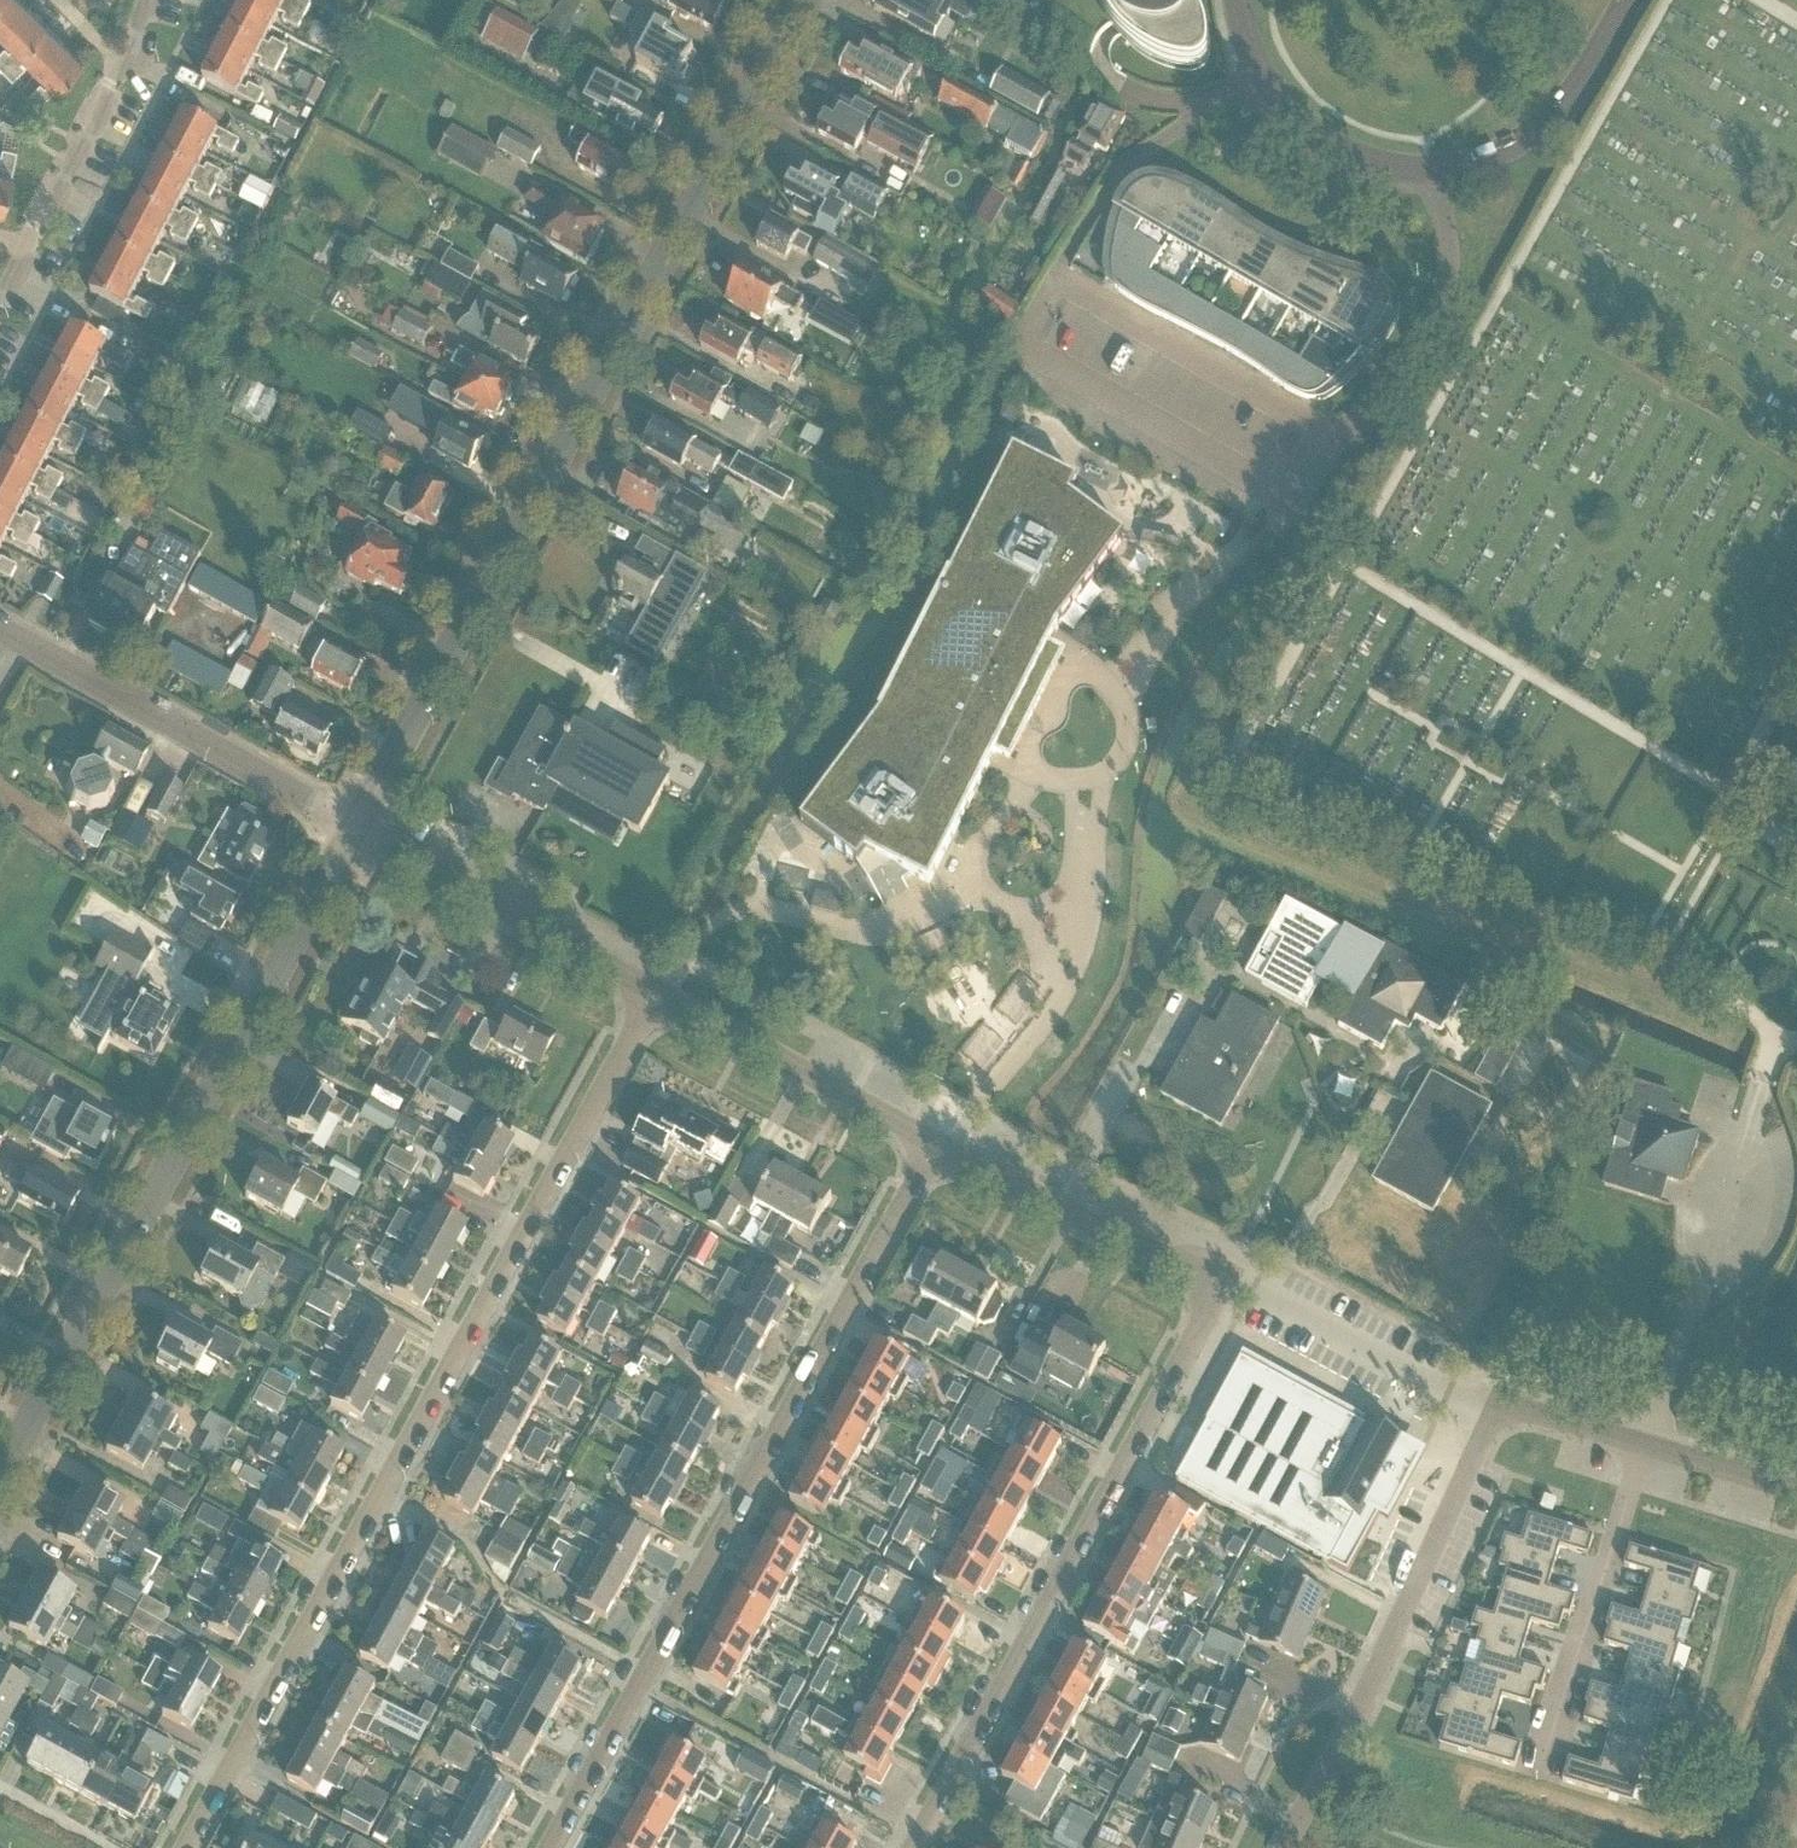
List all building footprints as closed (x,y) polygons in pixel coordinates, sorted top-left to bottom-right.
[(28,7),(21,0),(0,0),(0,32),(1,33),(28,7)] [(238,11),(271,29),(279,13),(285,16),(282,22),(298,30),(305,17),(272,0),(244,0),(238,11)] [(305,17),(311,4),(303,0),(294,0),(293,2),(289,0),(272,0),(305,17)] [(727,2),(724,0),(673,0),(669,7),(712,30),(727,2)] [(876,5),(875,7),(935,40),(951,12),(967,21),(975,6),(967,0),(874,0),(876,5)] [(1121,35),(1129,44),(1141,53),(1156,61),(1163,64),(1179,68),(1195,69),(1201,66),(1206,61),(1209,54),(1210,47),(1206,30),(1201,14),(1195,0),(1099,0),(1101,4),(1105,14),(1111,23),(1121,35)] [(686,67),(694,52),(671,39),(673,34),(618,4),(611,18),(632,30),(634,27),(638,30),(641,25),(653,31),(636,62),(677,84),(679,80),(685,79),(689,72),(686,67)] [(46,25),(28,7),(1,33),(13,45),(9,50),(4,46),(0,50),(0,64),(3,67),(46,25)] [(539,31),(497,10),(481,41),(523,63),(539,31)] [(238,11),(226,34),(281,62),(288,49),(272,41),(269,47),(263,44),(271,29),(238,11)] [(1068,32),(1053,20),(1044,31),(1059,43),(1068,32)] [(37,69),(64,43),(46,25),(3,67),(14,78),(26,67),(21,62),(26,58),(37,69)] [(226,34),(215,56),(248,74),(256,58),(262,61),(259,67),(274,75),(281,62),(226,34)] [(64,43),(37,69),(49,81),(44,85),(40,81),(29,93),(40,103),(55,87),(82,61),(64,43)] [(899,63),(863,44),(858,53),(852,50),(841,72),(896,101),(905,84),(912,88),(922,70),(901,59),(899,63)] [(248,74),(215,56),(203,79),(258,107),(264,94),(249,86),(246,92),(240,89),(248,74)] [(1051,95),(1003,68),(990,92),(1038,119),(1039,117),(1051,124),(1062,103),(1050,97),(1051,95)] [(601,73),(582,108),(649,144),(664,118),(646,108),(650,99),(601,73)] [(300,74),(294,86),(307,93),(304,100),(314,105),(324,86),(300,74)] [(1045,134),(950,81),(938,102),(987,129),(1008,140),(1006,143),(1032,158),(1045,134)] [(934,140),(861,99),(854,113),(839,104),(833,115),(829,113),(818,133),(854,153),(861,141),(916,171),(934,140)] [(1099,103),(1080,138),(1081,138),(1077,145),(1074,143),(1065,160),(1084,170),(1097,147),(1107,152),(1126,117),(1099,103)] [(173,135),(206,153),(214,137),(221,140),(218,146),(233,154),(240,141),(185,113),(173,135)] [(303,127),(281,115),(273,130),(296,142),(303,127)] [(579,168),(623,192),(638,165),(598,144),(601,139),(578,126),(570,141),(588,151),(579,168)] [(452,127),(437,155),(483,179),(498,151),(452,127)] [(507,130),(497,149),(532,167),(542,149),(507,130)] [(161,158),(216,186),(223,173),(208,165),(205,171),(198,168),(206,153),(173,135),(161,158)] [(289,153),(259,137),(251,152),(282,167),(289,153)] [(0,171),(0,210),(3,210),(16,150),(2,147),(0,156),(0,164),(4,165),(3,172),(0,171)] [(150,180),(183,198),(191,182),(197,185),(194,191),(210,199),(216,186),(161,158),(150,180)] [(873,220),(889,193),(856,174),(848,188),(805,164),(799,176),(796,174),(785,194),(798,201),(793,209),(818,223),(815,228),(834,239),(851,208),(873,220)] [(1066,178),(1055,172),(1028,221),(1040,227),(1066,178)] [(268,189),(246,178),(238,193),(261,204),(268,189)] [(138,203),(193,231),(199,218),(184,210),(181,216),(175,213),(183,198),(150,180),(138,203)] [(585,258),(603,224),(530,185),(523,198),(555,215),(544,236),(585,258)] [(973,216),(989,226),(1006,196),(990,187),(973,216)] [(1194,201),(1187,197),(1166,188),(1156,187),(1146,189),(1137,194),(1129,200),(1124,209),(1121,218),(1116,233),(1113,249),(1113,264),(1115,277),(1119,290),(1139,303),(1160,315),(1200,334),(1226,349),(1252,364),(1277,382),(1288,389),(1301,396),(1308,397),(1315,396),(1326,388),(1335,380),(1335,334),(1344,339),(1354,341),(1364,340),(1373,336),(1381,330),(1386,322),(1389,312),(1390,305),(1387,298),(1381,293),(1364,285),(1346,279),(1324,273),(1302,264),(1273,250),(1245,234),(1221,216),(1194,201)] [(126,225),(159,243),(168,227),(174,230),(171,236),(186,244),(193,231),(138,203),(126,225)] [(772,218),(757,244),(785,260),(791,248),(805,255),(813,241),(772,218)] [(114,248),(169,276),(176,263),(161,255),(158,261),(152,258),(159,243),(126,225),(114,248)] [(534,242),(502,225),(487,253),(517,270),(521,262),(530,266),(522,281),(563,303),(577,277),(564,270),(565,267),(550,259),(552,255),(533,245),(534,242)] [(882,268),(827,236),(813,260),(867,292),(882,268)] [(103,270),(136,288),(144,272),(150,275),(147,281),(163,289),(169,276),(114,248),(103,270)] [(230,250),(221,264),(236,273),(245,259),(230,250)] [(480,268),(449,251),(442,263),(441,266),(471,283),(480,268)] [(471,284),(435,265),(425,285),(446,296),(445,298),(459,306),(471,284)] [(745,267),(727,299),(764,320),(773,303),(796,316),(804,300),(745,267)] [(128,303),(136,288),(103,270),(91,293),(146,322),(153,308),(137,300),(134,306),(128,303)] [(989,288),(978,305),(988,311),(999,295),(989,288)] [(525,365),(540,338),(523,329),(528,318),(483,293),(470,317),(467,319),(463,322),(459,326),(457,329),(525,365)] [(433,328),(402,312),(392,331),(423,348),(433,328)] [(751,337),(719,319),(714,328),(712,327),(701,346),(736,366),(744,352),(758,360),(756,364),(790,383),(803,360),(753,333),(751,337)] [(73,327),(61,349),(95,367),(102,352),(109,356),(107,360),(122,368),(128,355),(73,327)] [(384,354),(358,340),(349,357),(375,371),(384,354)] [(61,349),(50,372),(104,400),(110,388),(95,380),(93,385),(87,382),(95,367),(61,349)] [(466,383),(504,404),(513,388),(506,384),(510,376),(460,349),(452,365),(470,375),(466,383)] [(50,372),(38,394),(71,412),(79,397),(85,400),(82,405),(97,413),(104,400),(50,372)] [(709,382),(693,373),(688,382),(683,379),(672,399),(710,420),(722,398),(741,408),(739,412),(770,429),(781,410),(749,392),(748,395),(734,388),(732,391),(729,389),(733,382),(715,372),(709,382)] [(496,420),(504,404),(466,383),(459,397),(435,384),(429,394),(438,399),(484,424),(488,416),(496,420)] [(401,387),(387,412),(439,440),(434,450),(470,469),(485,441),(449,422),(453,415),(401,387)] [(38,394),(26,417),(81,446),(88,433),(72,425),(69,430),(63,427),(71,412),(38,394)] [(159,408),(141,399),(133,414),(152,423),(159,408)] [(360,412),(351,427),(385,446),(394,431),(360,412)] [(26,417),(14,439),(48,457),(56,441),(62,445),(59,450),(74,458),(81,446),(26,417)] [(659,422),(645,447),(680,467),(685,458),(712,473),(721,457),(694,442),(659,422)] [(14,439),(3,462),(57,490),(64,477),(49,470),(46,475),(40,472),(48,457),(14,439)] [(407,462),(367,441),(359,456),(399,477),(407,462)] [(133,456),(114,447),(108,459),(126,468),(133,456)] [(1077,483),(1014,452),(882,714),(801,822),(859,865),(869,881),(893,865),(912,874),(929,883),(996,750),(1009,757),(1063,652),(1049,645),(1057,629),(1058,626),(1075,603),(1125,537),(1070,497),(1077,483)] [(784,502),(793,485),(739,455),(730,472),(784,502)] [(0,467),(0,489),(24,502),(32,486),(38,490),(36,495),(51,503),(57,490),(3,462),(0,467)] [(634,471),(618,498),(642,511),(641,512),(666,525),(670,517),(696,531),(710,507),(652,475),(650,480),(634,471)] [(107,476),(103,485),(116,492),(120,483),(107,476)] [(419,524),(433,532),(453,494),(422,478),(412,497),(397,489),(388,507),(407,518),(405,522),(416,529),(419,524)] [(749,491),(727,478),(713,503),(735,516),(749,491)] [(34,535),(40,522),(25,515),(22,520),(16,517),(24,502),(0,489),(0,518),(34,535)] [(409,578),(411,576),(403,572),(411,557),(396,549),(399,544),(374,530),(378,524),(345,507),(338,520),(361,532),(359,536),(367,540),(348,574),(375,589),(377,584),(400,596),(401,593),(407,592),(411,584),(409,578)] [(67,544),(74,527),(47,516),(40,532),(67,544)] [(1,547),(9,531),(15,535),(12,539),(28,547),(34,535),(0,518),(0,546),(1,547)] [(1144,532),(1141,544),(1177,553),(1180,540),(1144,532)] [(163,533),(160,537),(149,558),(133,549),(112,587),(155,610),(168,617),(188,580),(187,579),(201,554),(163,533)] [(743,536),(734,554),(753,563),(761,544),(743,536)] [(709,575),(644,538),(635,553),(645,558),(639,570),(629,565),(614,592),(623,598),(619,605),(634,613),(638,604),(647,609),(625,648),(657,667),(709,575)] [(10,580),(17,567),(2,559),(0,562),(0,575),(10,580)] [(200,594),(212,572),(201,566),(189,588),(200,594)] [(211,600),(223,578),(212,572),(200,594),(211,600)] [(65,582),(49,573),(37,596),(53,605),(65,582)] [(222,607),(235,584),(223,578),(211,600),(222,607)] [(233,613),(246,590),(235,584),(222,607),(233,613)] [(155,610),(112,587),(112,586),(90,625),(134,649),(155,610)] [(328,603),(300,588),(290,607),(317,622),(328,603)] [(244,619),(257,596),(246,590),(233,613),(244,619)] [(255,625),(268,602),(257,596),(244,619),(255,625)] [(300,650),(314,626),(277,604),(263,628),(300,650)] [(329,648),(316,640),(309,653),(322,660),(314,675),(351,695),(366,667),(329,647),(329,648)] [(174,671),(185,650),(174,643),(162,665),(174,671)] [(174,671),(185,678),(197,656),(185,650),(174,671)] [(197,684),(209,662),(197,656),(185,678),(197,684)] [(259,664),(243,656),(234,672),(250,680),(259,664)] [(197,684),(209,691),(221,669),(209,662),(197,684)] [(221,669),(209,691),(221,698),(233,676),(221,669)] [(286,722),(277,737),(317,759),(333,729),(287,704),(296,686),(269,671),(251,705),(278,720),(279,718),(286,722)] [(500,763),(487,787),(501,795),(503,790),(524,801),(544,812),(546,808),(558,787),(636,831),(639,833),(669,779),(655,771),(665,754),(617,728),(608,745),(577,728),(576,730),(550,716),(547,714),(541,711),(510,768),(500,763)] [(107,729),(93,756),(132,778),(147,751),(107,729)] [(92,765),(77,770),(68,785),(73,800),(88,809),(104,804),(112,789),(107,773),(92,765)] [(183,788),(165,779),(147,814),(165,824),(183,788)] [(236,817),(227,812),(199,864),(212,872),(215,867),(247,885),(274,838),(256,828),(260,821),(258,815),(245,808),(240,810),(236,817)] [(154,828),(121,810),(107,836),(141,853),(154,828)] [(107,831),(90,821),(79,841),(96,850),(107,831)] [(239,899),(210,883),(212,880),(184,864),(175,879),(181,883),(177,889),(198,901),(189,917),(219,933),(227,918),(228,918),(239,899)] [(1184,933),(1200,943),(1226,897),(1209,888),(1184,933)] [(844,899),(816,892),(811,908),(839,916),(844,899)] [(155,921),(167,902),(156,895),(144,913),(155,921)] [(1465,987),(1383,943),(1381,947),(1345,927),(1343,931),(1286,900),(1245,974),(1307,1008),(1319,985),(1351,1002),(1339,1025),(1382,1049),(1396,1023),(1399,1025),(1414,1020),(1415,1017),(1441,1031),(1465,987)] [(210,934),(186,920),(175,939),(199,953),(210,934)] [(113,1036),(112,1038),(151,1060),(177,1013),(137,992),(137,993),(133,990),(151,956),(112,935),(94,968),(106,974),(76,1027),(103,1042),(108,1033),(113,1036)] [(405,985),(374,969),(359,997),(354,995),(341,1020),(361,1031),(358,1038),(375,1047),(379,1041),(383,1043),(408,998),(414,1001),(414,1002),(438,1015),(427,1035),(441,1042),(463,1003),(450,996),(449,997),(430,987),(436,976),(430,973),(431,969),(418,962),(405,985)] [(1168,1084),(1162,1095),(1221,1126),(1278,1022),(1233,997),(1233,998),(1223,992),(1222,992),(1221,993),(1218,999),(1213,1008),(1212,1009),(1223,1015),(1216,1028),(1203,1021),(1168,1084)] [(1502,992),(1495,1005),(1508,1012),(1514,1000),(1502,992)] [(1520,1003),(1513,1015),(1525,1021),(1532,1009),(1520,1003)] [(490,1041),(537,1067),(554,1036),(512,1013),(502,1031),(483,1021),(469,1048),(483,1055),(490,1041)] [(1499,1036),(1476,1076),(1495,1088),(1519,1048),(1499,1036)] [(432,1060),(407,1047),(390,1078),(414,1091),(432,1060)] [(54,1072),(12,1049),(1,1070),(43,1093),(54,1072)] [(1490,1108),(1432,1076),(1374,1181),(1433,1213),(1490,1108)] [(407,1094),(380,1080),(370,1098),(396,1113),(407,1094)] [(455,1095),(429,1081),(422,1095),(448,1109),(455,1095)] [(1614,1151),(1604,1184),(1659,1201),(1666,1178),(1678,1182),(1678,1181),(1682,1182),(1684,1175),(1685,1176),(1696,1139),(1698,1132),(1693,1131),(1694,1130),(1682,1126),(1682,1127),(1664,1122),(1672,1095),(1635,1084),(1624,1120),(1616,1117),(1616,1116),(1609,1114),(1599,1148),(1606,1150),(1606,1149),(1614,1151)] [(307,1086),(286,1124),(314,1138),(316,1140),(312,1146),(322,1152),(339,1121),(351,1127),(358,1114),(307,1086)] [(117,1124),(91,1110),(86,1119),(52,1100),(29,1142),(65,1162),(71,1152),(95,1165),(117,1124)] [(396,1116),(369,1102),(361,1116),(388,1130),(396,1116)] [(714,1133),(675,1112),(669,1122),(651,1112),(635,1140),(648,1147),(644,1153),(634,1148),(624,1167),(657,1185),(676,1151),(701,1164),(707,1153),(725,1162),(739,1136),(718,1124),(714,1133)] [(438,1139),(497,1170),(512,1143),(482,1127),(474,1141),(446,1126),(438,1139)] [(482,1197),(497,1170),(438,1139),(432,1151),(460,1166),(452,1181),(482,1197)] [(418,1161),(392,1147),(384,1163),(410,1177),(418,1161)] [(23,1188),(18,1197),(63,1222),(78,1195),(13,1159),(3,1177),(23,1188)] [(262,1164),(244,1196),(280,1216),(293,1193),(314,1204),(326,1182),(302,1169),(295,1182),(262,1164)] [(410,1179),(385,1166),(377,1180),(402,1193),(410,1179)] [(754,1248),(765,1254),(804,1182),(776,1166),(755,1205),(772,1214),(754,1248)] [(804,1182),(765,1254),(792,1269),(802,1252),(784,1243),(793,1226),(811,1236),(822,1216),(832,1197),(804,1182)] [(598,1213),(626,1229),(654,1245),(661,1232),(632,1216),(640,1202),(612,1187),(598,1213)] [(741,1206),(722,1196),(707,1223),(726,1233),(741,1206)] [(392,1224),(450,1255),(465,1228),(435,1212),(427,1226),(399,1211),(392,1224)] [(626,1229),(598,1213),(583,1241),(611,1256),(626,1229)] [(831,1221),(822,1216),(811,1236),(820,1241),(831,1221)] [(408,1232),(392,1224),(386,1235),(401,1244),(408,1232)] [(719,1240),(703,1232),(689,1260),(704,1268),(719,1240)] [(0,1237),(0,1272),(15,1280),(30,1253),(0,1237)] [(408,1248),(401,1262),(436,1282),(450,1256),(420,1239),(414,1251),(408,1248)] [(611,1256),(583,1241),(568,1267),(596,1283),(611,1256)] [(200,1277),(239,1298),(242,1306),(250,1310),(258,1308),(284,1261),(257,1246),(248,1262),(218,1245),(200,1277)] [(629,1249),(622,1262),(640,1272),(647,1259),(629,1249)] [(436,1282),(401,1262),(378,1250),(371,1262),(399,1277),(391,1292),(421,1309),(436,1282)] [(941,1260),(922,1250),(906,1279),(925,1289),(921,1296),(939,1305),(928,1325),(913,1317),(904,1334),(929,1348),(938,1331),(939,1331),(970,1273),(942,1257),(941,1260)] [(345,1259),(334,1253),(323,1273),(354,1290),(362,1276),(342,1265),(345,1259)] [(640,1272),(622,1262),(615,1275),(633,1284),(640,1272)] [(596,1283),(568,1267),(553,1294),(581,1310),(596,1283)] [(729,1270),(722,1283),(739,1293),(747,1280),(729,1270)] [(751,1298),(779,1314),(794,1287),(766,1271),(751,1298)] [(970,1273),(939,1331),(949,1337),(959,1317),(977,1327),(979,1323),(984,1325),(995,1322),(1004,1306),(1001,1295),(996,1292),(998,1288),(970,1273)] [(318,1294),(337,1305),(343,1308),(350,1296),(324,1282),(318,1294)] [(732,1305),(739,1293),(722,1283),(715,1296),(732,1305)] [(329,1319),(337,1305),(318,1294),(314,1291),(306,1306),(329,1319)] [(581,1310),(553,1294),(538,1321),(566,1337),(581,1310)] [(779,1314),(751,1298),(736,1325),(765,1341),(779,1314)] [(601,1302),(593,1316),(610,1325),(617,1312),(601,1302)] [(610,1325),(593,1316),(586,1329),(603,1338),(610,1325)] [(338,1322),(331,1335),(346,1344),(359,1351),(389,1367),(404,1340),(374,1324),(366,1337),(338,1322)] [(158,1356),(155,1362),(175,1372),(178,1367),(192,1374),(205,1352),(230,1366),(242,1344),(215,1329),(208,1341),(175,1323),(157,1356),(158,1356)] [(693,1336),(710,1345),(717,1332),(700,1323),(693,1336)] [(1038,1324),(1014,1369),(1037,1382),(1042,1372),(1077,1391),(1086,1376),(1089,1377),(1106,1347),(1066,1325),(1060,1336),(1038,1324)] [(765,1341),(736,1325),(721,1352),(750,1368),(765,1341)] [(340,1356),(346,1344),(331,1335),(324,1347),(340,1356)] [(703,1358),(710,1345),(693,1336),(686,1349),(703,1358)] [(519,1367),(547,1382),(559,1389),(575,1398),(575,1399),(584,1404),(591,1391),(553,1370),(561,1356),(533,1340),(519,1367)] [(674,1355),(647,1341),(640,1355),(667,1369),(674,1355)] [(877,1342),(862,1368),(903,1390),(908,1380),(901,1375),(909,1359),(877,1342)] [(1002,1356),(988,1349),(975,1375),(988,1382),(1002,1356)] [(345,1377),(374,1393),(389,1367),(359,1351),(345,1376),(345,1377)] [(605,1363),(622,1375),(631,1363),(615,1351),(605,1363)] [(750,1368),(721,1352),(707,1379),(735,1395),(750,1368)] [(1208,1423),(1176,1480),(1348,1573),(1380,1513),(1389,1518),(1422,1457),(1241,1358),(1207,1422),(1208,1423)] [(337,1391),(330,1404),(359,1420),(374,1393),(345,1377),(345,1376),(316,1360),(308,1374),(337,1391)] [(504,1394),(532,1409),(547,1382),(519,1367),(504,1394)] [(862,1368),(848,1395),(880,1412),(889,1396),(897,1401),(903,1390),(862,1368)] [(294,1384),(268,1370),(261,1384),(286,1398),(294,1384)] [(966,1391),(954,1384),(946,1399),(958,1406),(966,1391)] [(285,1400),(259,1387),(251,1402),(277,1416),(285,1400)] [(575,1398),(559,1389),(551,1402),(568,1411),(575,1399),(575,1398)] [(504,1394),(489,1421),(517,1436),(532,1409),(504,1394)] [(648,1407),(665,1416),(672,1403),(655,1394),(648,1407)] [(848,1395),(834,1421),(874,1443),(880,1433),(872,1428),(880,1412),(848,1395)] [(120,1423),(175,1453),(181,1442),(168,1434),(176,1419),(135,1396),(120,1423)] [(692,1396),(677,1423),(706,1438),(720,1411),(692,1396)] [(976,1413),(965,1406),(957,1421),(969,1427),(976,1413)] [(658,1430),(665,1416),(648,1407),(641,1420),(658,1430)] [(232,1427),(208,1414),(199,1429),(224,1443),(232,1427)] [(474,1448),(503,1463),(517,1436),(489,1421),(474,1448)] [(834,1421),(819,1447),(852,1465),(860,1449),(869,1453),(874,1443),(834,1421)] [(969,1427),(957,1421),(949,1435),(961,1441),(969,1427)] [(1014,1452),(1047,1470),(1061,1443),(1020,1421),(1014,1432),(1022,1436),(1014,1452)] [(161,1445),(120,1423),(105,1450),(140,1469),(148,1455),(154,1458),(161,1445)] [(691,1465),(706,1438),(677,1423),(662,1449),(691,1465)] [(936,1444),(944,1430),(932,1423),(925,1437),(936,1444)] [(297,1463),(327,1479),(342,1452),(314,1436),(316,1433),(300,1424),(290,1442),(276,1434),(269,1448),(297,1463)] [(529,1443),(546,1451),(553,1438),(536,1430),(529,1443)] [(936,1444),(925,1437),(917,1451),(929,1458),(936,1444)] [(522,1456),(539,1465),(546,1451),(529,1443),(522,1456)] [(626,1447),(618,1461),(636,1470),(643,1457),(626,1447)] [(819,1447),(805,1474),(845,1496),(851,1485),(843,1481),(852,1465),(819,1447)] [(460,1475),(517,1506),(524,1492),(496,1476),(503,1463),(474,1448),(460,1475)] [(676,1492),(691,1465),(662,1449),(648,1476),(676,1492)] [(173,1452),(167,1465),(185,1474),(192,1462),(175,1453),(173,1452)] [(991,1474),(1032,1496),(1047,1470),(1014,1452),(1005,1467),(997,1463),(991,1474)] [(948,1465),(936,1459),(928,1473),(940,1480),(948,1465)] [(628,1483),(636,1470),(618,1461),(611,1474),(628,1483)] [(283,1489),(313,1505),(327,1479),(297,1463),(283,1489)] [(298,1532),(313,1505),(283,1489),(242,1467),(235,1480),(263,1495),(248,1522),(274,1537),(281,1523),(298,1532)] [(932,1494),(940,1480),(928,1473),(920,1487),(932,1494)] [(840,1506),(845,1496),(805,1474),(790,1500),(823,1518),(832,1501),(840,1506)] [(985,1504),(1018,1522),(1032,1496),(991,1474),(986,1484),(994,1488),(985,1504)] [(510,1518),(517,1506),(460,1475),(445,1501),(473,1517),(481,1502),(510,1518)] [(908,1496),(916,1482),(904,1475),(896,1489),(908,1496)] [(661,1519),(676,1492),(648,1476),(633,1503),(661,1519)] [(71,1512),(113,1535),(119,1523),(113,1520),(122,1505),(86,1485),(71,1512)] [(192,1500),(168,1487),(160,1500),(184,1513),(192,1500)] [(1157,1496),(1142,1523),(1182,1545),(1188,1534),(1181,1530),(1189,1515),(1197,1520),(1206,1504),(1178,1488),(1170,1503),(1157,1496)] [(908,1496),(896,1489),(888,1503),(900,1510),(908,1496)] [(1552,1511),(1556,1500),(1545,1496),(1541,1507),(1552,1511)] [(913,1500),(907,1512),(919,1519),(929,1525),(936,1512),(913,1500)] [(183,1515),(159,1503),(152,1517),(175,1529),(183,1515)] [(962,1526),(1003,1549),(1018,1522),(985,1504),(976,1519),(968,1515),(962,1526)] [(106,1548),(113,1535),(71,1512),(57,1539),(92,1559),(100,1545),(106,1548)] [(899,1526),(911,1532),(919,1519),(907,1512),(899,1526)] [(1505,1536),(1501,1552),(1504,1553),(1504,1552),(1554,1567),(1560,1546),(1588,1554),(1593,1536),(1573,1530),(1573,1529),(1529,1516),(1521,1541),(1505,1536)] [(781,1517),(766,1544),(800,1562),(808,1546),(815,1550),(821,1539),(781,1517)] [(197,1520),(191,1536),(206,1541),(212,1526),(197,1520)] [(602,1530),(586,1521),(579,1534),(595,1543),(602,1530)] [(214,1546),(207,1559),(236,1575),(266,1591),(281,1564),(264,1555),(271,1542),(235,1522),(228,1535),(238,1541),(230,1555),(214,1546)] [(622,1522),(607,1550),(636,1565),(651,1538),(622,1522)] [(1127,1549),(1160,1567),(1169,1551),(1177,1555),(1182,1545),(1142,1523),(1127,1549)] [(911,1532),(899,1526),(892,1539),(904,1546),(911,1532)] [(956,1557),(989,1575),(1003,1549),(962,1526),(957,1536),(965,1540),(956,1557)] [(887,1534),(875,1527),(867,1542),(879,1549),(887,1534)] [(131,1529),(125,1541),(144,1552),(150,1540),(131,1529)] [(525,1543),(500,1530),(485,1558),(493,1573),(504,1584),(512,1572),(510,1571),(525,1543)] [(405,1575),(462,1606),(486,1620),(494,1604),(481,1597),(480,1600),(469,1594),(469,1593),(454,1585),(456,1581),(442,1573),(455,1550),(427,1534),(405,1575)] [(1292,1548),(1266,1534),(1258,1549),(1284,1563),(1292,1548)] [(1246,1544),(1234,1538),(1225,1553),(1238,1560),(1246,1544)] [(636,1565),(607,1550),(601,1561),(588,1553),(587,1556),(558,1540),(552,1552),(565,1559),(564,1561),(593,1577),(621,1592),(636,1565)] [(144,1552),(125,1541),(118,1553),(138,1563),(144,1552)] [(766,1544),(752,1570),(792,1592),(798,1581),(791,1577),(800,1562),(766,1544)] [(561,1560),(534,1546),(527,1559),(554,1573),(561,1560)] [(1630,1547),(1625,1566),(1652,1574),(1646,1595),(1695,1610),(1700,1595),(1693,1593),(1700,1568),(1652,1553),(1652,1554),(1630,1547)] [(1160,1567),(1127,1549),(1113,1575),(1155,1597),(1163,1602),(1177,1576),(1160,1567)] [(1504,1553),(1500,1567),(1508,1569),(1501,1593),(1564,1612),(1564,1613),(1570,1615),(1575,1596),(1547,1588),(1554,1567),(1504,1552),(1504,1553)] [(974,1601),(989,1575),(956,1557),(947,1572),(940,1567),(933,1579),(974,1601)] [(208,1594),(252,1618),(266,1591),(236,1575),(207,1559),(193,1586),(208,1594)] [(621,1592),(564,1561),(557,1574),(572,1582),(572,1584),(585,1591),(578,1604),(606,1619),(621,1592)] [(888,1575),(876,1569),(867,1583),(879,1590),(888,1575)] [(752,1570),(738,1596),(771,1614),(780,1598),(787,1602),(792,1592),(752,1570)] [(850,1571),(843,1586),(855,1592),(862,1578),(850,1571)] [(23,1601),(95,1641),(96,1639),(101,1629),(65,1609),(74,1594),(38,1574),(23,1601)] [(405,1575),(390,1602),(418,1617),(425,1604),(455,1620),(462,1606),(405,1575)] [(1155,1597),(1113,1575),(1098,1601),(1132,1619),(1137,1622),(1140,1624),(1155,1597)] [(118,1576),(110,1591),(135,1605),(143,1590),(118,1576)] [(1212,1576),(1205,1591),(1217,1598),(1225,1583),(1212,1576)] [(1288,1578),(1274,1610),(1312,1627),(1326,1594),(1288,1578)] [(252,1618),(208,1594),(193,1586),(186,1598),(215,1614),(207,1628),(237,1645),(252,1618)] [(855,1592),(843,1586),(835,1600),(847,1607),(855,1592)] [(128,1619),(135,1605),(110,1591),(102,1605),(128,1619)] [(1217,1598),(1205,1591),(1197,1605),(1210,1612),(1217,1598)] [(1477,1611),(1472,1627),(1481,1630),(1481,1629),(1525,1642),(1531,1621),(1559,1629),(1564,1613),(1564,1612),(1501,1593),(1494,1616),(1477,1611)] [(1612,1607),(1607,1626),(1609,1627),(1610,1625),(1676,1646),(1676,1645),(1683,1622),(1691,1624),(1695,1610),(1646,1595),(1640,1616),(1612,1607)] [(143,1596),(135,1610),(162,1624),(169,1611),(143,1596)] [(738,1596),(723,1623),(764,1645),(770,1634),(762,1630),(771,1614),(738,1596)] [(910,1622),(950,1644),(965,1618),(932,1600),(923,1616),(915,1612),(910,1622)] [(96,1639),(95,1641),(23,1601),(8,1628),(44,1648),(52,1632),(105,1662),(113,1649),(96,1639)] [(1132,1619),(1098,1601),(1084,1628),(1133,1655),(1139,1644),(1128,1637),(1137,1622),(1132,1619)] [(390,1602),(376,1629),(432,1660),(439,1647),(411,1631),(418,1617),(390,1602)] [(854,1607),(846,1622),(858,1628),(866,1614),(854,1607)] [(155,1638),(162,1624),(135,1610),(128,1624),(155,1638)] [(1298,1659),(1312,1627),(1274,1610),(1264,1632),(1250,1626),(1245,1636),(1298,1659)] [(858,1628),(846,1622),(839,1636),(851,1643),(858,1628)] [(903,1653),(936,1671),(950,1644),(910,1622),(904,1633),(912,1637),(903,1653)] [(723,1623),(709,1649),(742,1667),(751,1651),(759,1655),(764,1645),(723,1623)] [(822,1624),(814,1638),(826,1645),(834,1630),(822,1624)] [(1609,1627),(1605,1643),(1632,1651),(1626,1672),(1676,1687),(1680,1672),(1672,1670),(1679,1646),(1676,1645),(1676,1646),(1610,1625),(1609,1627)] [(1184,1628),(1176,1643),(1188,1650),(1196,1635),(1184,1628)] [(376,1629),(361,1656),(389,1671),(396,1657),(425,1673),(432,1660),(376,1629)] [(1481,1630),(1477,1644),(1485,1646),(1478,1668),(1536,1687),(1535,1688),(1541,1690),(1546,1671),(1519,1663),(1525,1642),(1481,1629),(1481,1630)] [(1205,1644),(1239,1659),(1245,1645),(1211,1631),(1205,1644)] [(826,1645),(814,1638),(806,1653),(819,1659),(826,1645)] [(1188,1650),(1176,1643),(1168,1658),(1180,1664),(1188,1650)] [(1239,1659),(1205,1644),(1200,1657),(1234,1671),(1239,1659)] [(1060,1671),(1101,1693),(1107,1683),(1098,1678),(1107,1662),(1075,1645),(1060,1671)] [(742,1667),(709,1649),(694,1675),(735,1698),(742,1686),(734,1682),(742,1667)] [(510,1663),(526,1671),(533,1659),(517,1650),(510,1663)] [(539,1678),(567,1694),(582,1667),(554,1651),(539,1678)] [(176,1687),(205,1703),(220,1676),(178,1653),(170,1667),(154,1659),(147,1671),(163,1680),(176,1687)] [(880,1675),(921,1697),(936,1671),(903,1653),(894,1669),(886,1664),(880,1675)] [(486,1666),(532,1691),(524,1705),(553,1721),(567,1694),(539,1678),(526,1671),(510,1663),(493,1654),(486,1666)] [(826,1660),(818,1674),(830,1681),(838,1666),(826,1660)] [(1451,1687),(1447,1701),(1497,1716),(1503,1696),(1530,1704),(1535,1688),(1536,1687),(1478,1668),(1464,1664),(1464,1665),(1466,1666),(1460,1690),(1451,1687)] [(93,1679),(67,1665),(60,1678),(81,1690),(86,1693),(93,1679)] [(23,1669),(16,1682),(0,1674),(0,1745),(5,1747),(15,1728),(6,1723),(25,1689),(40,1698),(48,1683),(23,1669)] [(1060,1671),(1046,1697),(1078,1715),(1087,1699),(1095,1704),(1101,1693),(1060,1671)] [(375,1687),(347,1672),(332,1699),(368,1717),(418,1743),(424,1733),(395,1718),(397,1716),(381,1707),(383,1704),(370,1696),(375,1687)] [(1592,1685),(1586,1704),(1589,1704),(1589,1703),(1656,1722),(1662,1699),(1671,1702),(1676,1687),(1626,1672),(1619,1693),(1592,1685)] [(830,1681),(818,1674),(809,1688),(822,1695),(830,1681)] [(874,1706),(907,1724),(921,1697),(880,1675),(875,1685),(883,1689),(874,1706)] [(40,1698),(38,1702),(51,1710),(66,1683),(52,1676),(48,1683),(40,1698)] [(785,1690),(797,1697),(805,1682),(793,1676),(785,1690)] [(1174,1689),(1151,1677),(1144,1692),(1152,1696),(1142,1716),(1157,1723),(1174,1689)] [(124,1693),(97,1678),(89,1693),(116,1707),(124,1693)] [(1215,1712),(1253,1729),(1268,1697),(1263,1695),(1266,1686),(1250,1679),(1246,1688),(1229,1680),(1222,1697),(1198,1686),(1192,1701),(1215,1712)] [(205,1703),(176,1687),(161,1714),(190,1730),(205,1703)] [(68,1726),(79,1732),(89,1713),(97,1699),(86,1693),(81,1690),(72,1705),(78,1709),(68,1726)] [(797,1697),(785,1690),(778,1704),(790,1711),(797,1697)] [(1046,1697),(1031,1724),(1072,1746),(1078,1735),(1070,1731),(1078,1715),(1046,1697)] [(418,1743),(332,1699),(317,1726),(346,1741),(352,1728),(366,1736),(367,1734),(382,1742),(383,1741),(412,1756),(418,1743)] [(1442,1699),(1436,1717),(1447,1720),(1439,1745),(1515,1767),(1521,1745),(1491,1736),(1497,1716),(1447,1701),(1442,1699)] [(803,1700),(796,1713),(808,1720),(816,1706),(803,1700)] [(1589,1704),(1584,1721),(1612,1729),(1606,1749),(1655,1763),(1659,1750),(1651,1747),(1659,1722),(1656,1722),(1589,1703),(1589,1704)] [(481,1717),(497,1725),(504,1712),(488,1704),(481,1717)] [(524,1705),(510,1732),(538,1747),(553,1721),(524,1705)] [(852,1728),(892,1750),(907,1724),(874,1706),(865,1723),(857,1719),(852,1728)] [(1187,1716),(1170,1708),(1162,1728),(1178,1736),(1187,1716)] [(1253,1729),(1215,1712),(1201,1744),(1239,1761),(1253,1729)] [(101,1720),(89,1713),(79,1732),(90,1738),(101,1720)] [(808,1720),(796,1713),(789,1727),(801,1734),(808,1720)] [(495,1759),(524,1775),(538,1747),(510,1732),(497,1725),(481,1717),(474,1730),(503,1745),(495,1759)] [(1057,1772),(1065,1758),(1079,1765),(1085,1753),(1072,1746),(1031,1724),(1017,1750),(1049,1768),(1057,1772)] [(346,1741),(317,1726),(303,1753),(360,1783),(361,1781),(369,1786),(375,1775),(338,1754),(346,1741)] [(1143,1732),(1131,1726),(1123,1740),(1135,1747),(1143,1732)] [(790,1728),(776,1752),(787,1758),(801,1734),(790,1728)] [(887,1760),(892,1750),(852,1728),(846,1738),(854,1742),(845,1759),(867,1770),(863,1778),(880,1787),(894,1764),(887,1760)] [(45,1730),(26,1764),(53,1779),(72,1744),(45,1730)] [(142,1743),(106,1808),(133,1823),(152,1788),(138,1780),(152,1755),(164,1762),(172,1746),(148,1732),(142,1743)] [(456,1732),(448,1746),(475,1761),(483,1747),(456,1732)] [(1181,1748),(1153,1735),(1147,1749),(1175,1761),(1181,1748)] [(99,1759),(80,1794),(106,1808),(142,1743),(131,1737),(114,1767),(99,1759)] [(1135,1747),(1123,1740),(1115,1754),(1126,1761),(1135,1747)] [(72,1744),(53,1779),(80,1794),(99,1759),(72,1744)] [(673,1744),(659,1770),(699,1792),(704,1783),(696,1778),(706,1761),(673,1744)] [(468,1775),(475,1761),(448,1746),(441,1760),(468,1775)] [(1175,1761),(1147,1749),(1141,1762),(1169,1774),(1175,1761)] [(1569,1759),(1563,1781),(1633,1802),(1640,1778),(1650,1781),(1655,1763),(1606,1749),(1600,1769),(1569,1759)] [(1049,1768),(1017,1750),(1002,1776),(1015,1783),(1005,1802),(1040,1822),(1058,1790),(1042,1781),(1049,1768)] [(802,1752),(796,1763),(816,1774),(822,1763),(802,1752)] [(360,1783),(303,1753),(288,1780),(316,1795),(323,1782),(337,1790),(338,1788),(353,1796),(360,1783)] [(773,1769),(744,1753),(734,1770),(764,1786),(773,1769)] [(1679,1769),(1682,1757),(1671,1755),(1668,1766),(1679,1769)] [(659,1770),(644,1796),(677,1814),(685,1799),(693,1803),(699,1792),(659,1770)] [(1165,1824),(1203,1841),(1217,1809),(1182,1793),(1187,1782),(1173,1775),(1154,1819),(1165,1824)] [(450,1778),(443,1791),(500,1822),(515,1795),(486,1779),(479,1792),(465,1785),(464,1786),(450,1778)] [(806,1789),(784,1778),(777,1791),(800,1802),(806,1789)] [(1114,1784),(1102,1778),(1094,1793),(1106,1799),(1114,1784)] [(299,1826),(307,1811),(279,1796),(271,1811),(299,1826)] [(644,1796),(630,1823),(671,1845),(676,1835),(668,1830),(677,1814),(644,1796)] [(428,1817),(484,1847),(486,1847),(500,1822),(471,1807),(463,1821),(435,1805),(428,1817)] [(762,1808),(754,1822),(765,1828),(773,1814),(762,1808)] [(375,1824),(348,1809),(341,1823),(368,1837),(375,1824)] [(1096,1818),(1079,1809),(1064,1839),(1081,1847),(1096,1818)] [(307,1811),(299,1826),(309,1832),(318,1816),(307,1811)] [(428,1817),(420,1813),(412,1826),(436,1839),(435,1840),(449,1847),(448,1847),(484,1847),(428,1817)] [(1165,1824),(1154,1819),(1140,1847),(1200,1847),(1203,1841),(1165,1824)] [(765,1828),(754,1822),(746,1837),(757,1843),(765,1828)] [(857,1844),(817,1822),(811,1833),(819,1837),(813,1847),(855,1847),(857,1844)] [(616,1847),(669,1847),(671,1845),(630,1823),(616,1847)] [(729,1825),(721,1839),(732,1845),(740,1831),(729,1825)] [(370,1844),(355,1836),(348,1847),(368,1847),(370,1844)] [(721,1839),(716,1847),(731,1847),(732,1845),(721,1839)]
